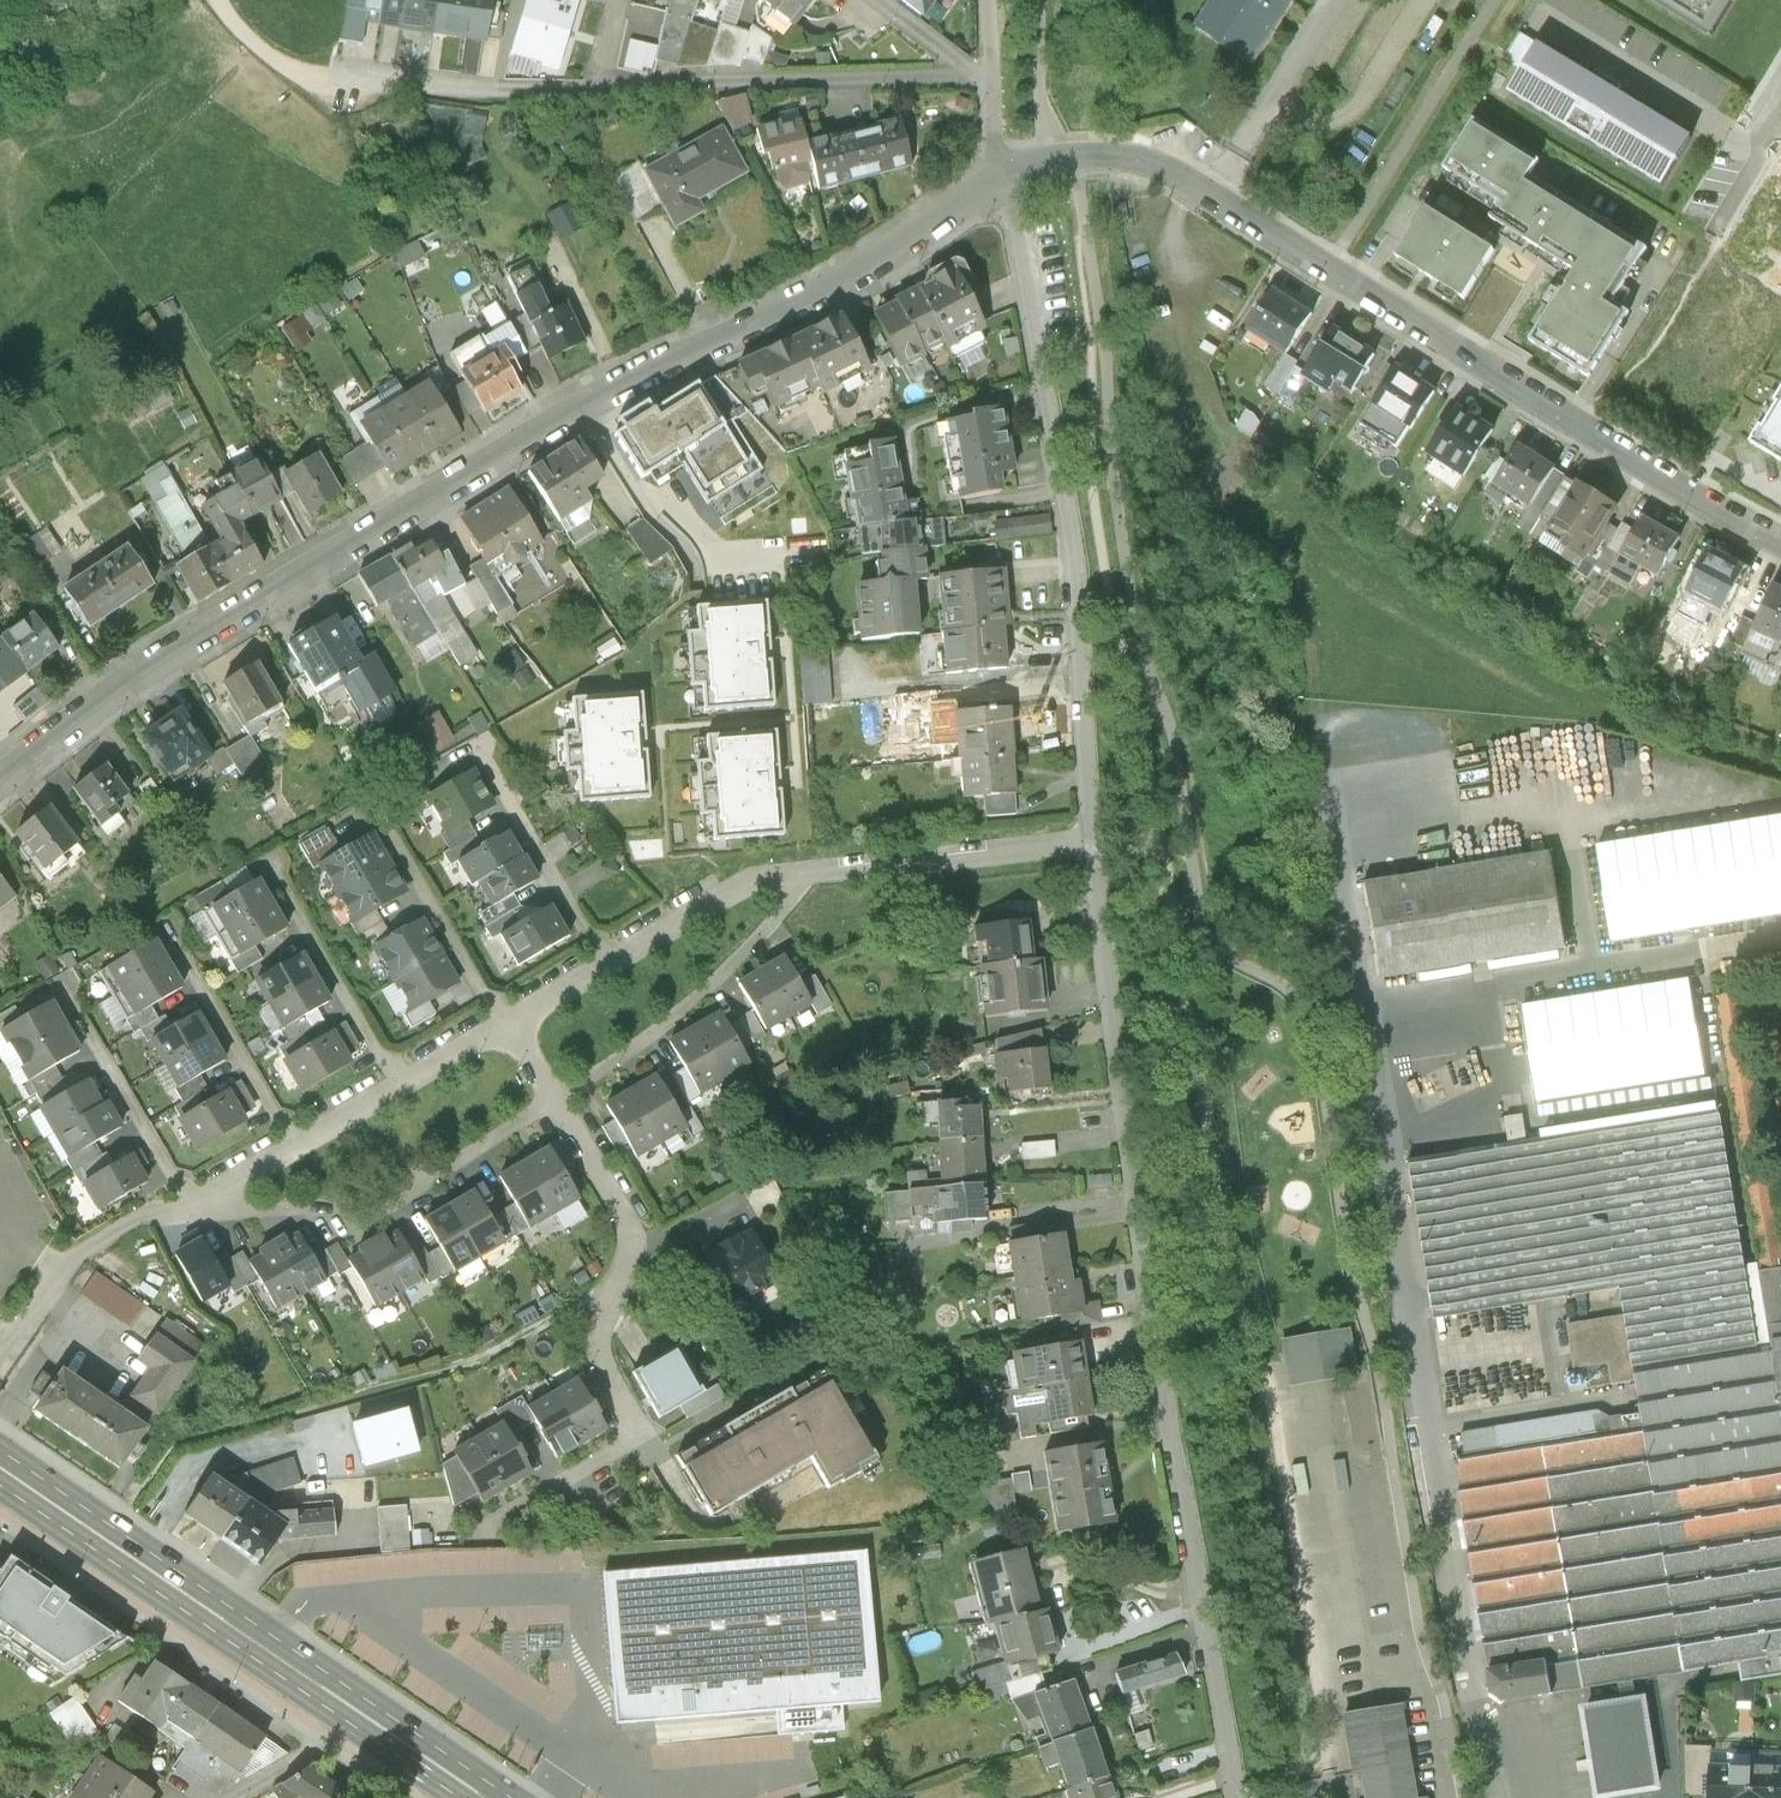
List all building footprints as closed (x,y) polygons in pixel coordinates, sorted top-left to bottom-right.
[(381,11),(382,0),(351,0),(341,40),(363,44),(367,10),(381,11)] [(379,25),(434,33),(439,0),(382,0),(381,11),(379,25)] [(434,33),(488,40),(489,36),(492,11),(494,0),(439,0),(434,33)] [(510,56),(558,70),(579,0),(527,0),(510,56)] [(661,49),(657,62),(677,67),(692,22),(699,0),(672,0),(661,49)] [(721,23),(736,28),(744,2),(739,0),(728,0),(721,23)] [(797,28),(815,5),(808,0),(760,0),(797,28)] [(922,16),(935,0),(901,0),(922,16)] [(1191,28),(1254,66),(1285,16),(1295,0),(1208,0),(1191,28)] [(1712,36),(1735,0),(1654,0),(1712,36)] [(970,6),(958,5),(957,21),(969,22),(970,6)] [(492,11),(489,36),(501,38),(505,13),(492,11)] [(677,67),(708,65),(718,30),(692,22),(677,67)] [(743,58),(751,33),(736,28),(721,23),(718,30),(708,65),(741,65),(743,58)] [(776,42),(754,25),(751,33),(743,58),(768,66),(776,42)] [(1594,78),(1520,33),(1503,61),(1522,72),(1509,93),(1663,186),(1692,138),(1618,93),(1622,87),(1598,72),(1594,78)] [(661,49),(630,42),(623,71),(654,79),(657,62),(661,49)] [(829,54),(816,55),(816,66),(829,66),(829,54)] [(746,94),(716,103),(734,134),(737,132),(748,126),(754,123),(746,94)] [(820,109),(818,95),(805,96),(807,111),(820,109)] [(645,115),(642,105),(633,107),(635,117),(645,115)] [(620,126),(615,111),(601,116),(606,131),(620,126)] [(802,116),(756,128),(763,157),(767,156),(772,172),(776,172),(779,184),(787,191),(807,185),(811,176),(809,163),(814,162),(809,142),(802,116)] [(854,131),(866,179),(915,167),(903,118),(854,131)] [(1540,161),(1475,120),(1444,168),(1501,204),(1492,219),(1576,272),(1564,291),(1562,290),(1530,341),(1589,377),(1630,313),(1614,303),(1647,249),(1530,176),(1540,161)] [(750,174),(724,126),(679,151),(675,145),(666,150),(669,156),(644,170),(665,209),(677,229),(708,212),(702,201),(750,174)] [(754,138),(748,126),(737,132),(743,144),(754,138)] [(854,131),(809,142),(814,162),(821,190),(866,179),(854,131)] [(577,145),(571,134),(557,141),(563,153),(577,145)] [(665,209),(644,170),(639,161),(609,177),(635,225),(665,209)] [(1494,251),(1428,209),(1397,258),(1464,299),(1494,251)] [(574,211),(550,222),(561,244),(584,233),(574,211)] [(872,222),(863,213),(855,221),(864,230),(872,222)] [(426,257),(419,241),(394,253),(401,268),(426,257)] [(928,283),(918,288),(946,346),(954,359),(986,343),(982,335),(991,330),(976,295),(979,286),(967,262),(958,258),(929,272),(928,283)] [(503,281),(498,269),(489,274),(494,285),(503,281)] [(365,291),(358,279),(342,287),(349,300),(365,291)] [(587,343),(568,304),(553,311),(540,284),(517,295),(527,314),(542,346),(550,361),(587,343)] [(897,299),(899,304),(925,356),(946,346),(918,288),(897,299)] [(1311,315),(1274,291),(1248,331),(1285,355),(1311,315)] [(341,306),(334,292),(317,301),(324,315),(341,306)] [(179,313),(173,302),(161,308),(168,319),(179,313)] [(899,304),(875,316),(903,372),(927,360),(925,356),(899,304)] [(283,326),(298,349),(319,336),(304,313),(283,326)] [(542,346),(527,314),(512,322),(528,353),(542,346)] [(848,314),(798,337),(739,366),(754,399),(770,392),(778,411),(824,390),(826,396),(876,373),(848,314)] [(197,329),(192,320),(187,322),(192,331),(197,329)] [(506,347),(514,361),(528,353),(512,322),(486,337),(495,353),(506,347)] [(1374,352),(1336,327),(1306,373),(1302,380),(1325,395),(1332,383),(1348,393),(1374,352)] [(495,353),(486,337),(451,357),(461,374),(495,353)] [(1019,338),(1006,340),(1010,363),(1023,361),(1019,338)] [(495,353),(461,374),(466,382),(481,407),(487,416),(525,393),(516,378),(523,374),(514,361),(506,347),(495,353)] [(1277,391),(1294,365),(1280,356),(1264,382),(1277,391)] [(1302,380),(1306,373),(1294,365),(1277,391),(1289,399),(1302,380)] [(1433,393),(1395,369),(1371,406),(1409,430),(1433,393)] [(652,403),(646,395),(605,421),(641,478),(676,457),(709,503),(760,471),(730,421),(745,411),(715,378),(703,386),(695,376),(652,403)] [(381,396),(378,399),(384,410),(407,396),(396,379),(378,390),(381,396)] [(430,381),(407,396),(439,449),(463,434),(456,422),(440,398),(430,381)] [(468,415),(481,407),(466,382),(453,390),(468,415)] [(1749,442),(1780,461),(1780,389),(1774,400),(1777,402),(1763,426),(1759,424),(1749,442)] [(453,390),(440,398),(456,422),(468,415),(453,390)] [(407,396),(384,410),(415,464),(439,449),(407,396)] [(349,415),(366,443),(372,440),(362,424),(384,410),(378,399),(349,415)] [(764,402),(751,409),(755,417),(768,411),(764,402)] [(142,421),(134,406),(125,411),(133,426),(142,421)] [(1493,430),(1455,406),(1424,455),(1462,479),(1493,430)] [(198,423),(190,408),(178,414),(185,430),(198,423)] [(1019,473),(1007,408),(967,414),(968,420),(936,425),(939,442),(945,441),(953,481),(957,480),(961,501),(1007,494),(1004,476),(1019,473)] [(384,410),(362,424),(372,440),(387,465),(395,477),(415,464),(384,410)] [(1259,422),(1244,412),(1234,427),(1249,437),(1259,422)] [(870,416),(853,421),(856,431),(872,426),(870,416)] [(607,481),(580,439),(527,473),(562,525),(596,503),(589,493),(607,481)] [(356,484),(387,465),(372,440),(366,443),(340,459),(356,484)] [(907,503),(897,440),(843,449),(853,505),(861,503),(867,528),(922,522),(919,501),(907,503)] [(1554,469),(1516,446),(1490,487),(1528,511),(1554,469)] [(320,453),(286,473),(297,493),(310,516),(344,496),(320,453)] [(260,459),(231,475),(256,518),(285,500),(271,476),(260,459)] [(188,561),(211,548),(165,466),(141,479),(188,561)] [(285,500),(297,493),(286,473),(283,469),(271,476),(285,500)] [(1547,526),(1574,482),(1554,469),(1528,511),(1518,527),(1538,540),(1547,526)] [(211,548),(233,586),(266,567),(242,525),(256,518),(231,475),(216,483),(223,496),(202,508),(221,542),(211,548)] [(1617,509),(1574,482),(1547,526),(1565,538),(1559,547),(1583,562),(1588,555),(1608,524),(1617,509)] [(543,543),(508,488),(459,519),(484,559),(493,574),(509,564),(517,567),(528,561),(528,552),(543,543)] [(1051,515),(1008,521),(1010,538),(1053,533),(1051,515)] [(1641,516),(1633,530),(1618,554),(1616,558),(1655,580),(1679,538),(1641,516)] [(922,522),(867,528),(859,529),(862,558),(882,555),(926,550),(948,548),(944,519),(922,522)] [(673,550),(643,521),(625,531),(649,565),(673,550)] [(1622,523),(1618,530),(1607,547),(1618,554),(1633,530),(1622,523)] [(1618,530),(1608,524),(1588,555),(1598,562),(1607,547),(1618,530)] [(62,553),(48,530),(19,548),(33,571),(62,553)] [(412,545),(393,555),(441,635),(450,650),(461,667),(480,656),(445,599),(463,589),(467,586),(449,553),(442,557),(434,543),(417,553),(412,545)] [(155,588),(128,547),(95,569),(123,609),(155,588)] [(233,586),(211,548),(188,561),(177,567),(184,580),(177,583),(183,593),(188,590),(198,606),(233,586)] [(926,550),(882,555),(883,564),(877,565),(880,584),(856,587),(860,622),(855,623),(858,637),(862,637),(863,644),(923,637),(917,583),(930,582),(926,550)] [(1688,589),(1723,606),(1741,569),(1707,552),(1688,589)] [(393,555),(359,575),(379,608),(389,603),(417,649),(441,635),(393,555)] [(493,574),(484,559),(470,566),(478,580),(493,607),(502,623),(519,614),(493,574)] [(89,631),(123,609),(95,569),(62,591),(89,631)] [(1001,572),(932,579),(939,638),(998,631),(1007,631),(1001,572)] [(478,580),(467,586),(463,589),(478,616),(493,607),(478,580)] [(1770,585),(1755,622),(1741,654),(1747,657),(1780,671),(1780,589),(1770,585)] [(774,706),(771,660),(763,661),(761,639),(769,638),(766,601),(696,607),(698,632),(686,633),(690,686),(702,685),(704,711),(774,706)] [(1730,641),(1742,616),(1723,606),(1710,632),(1730,641)] [(41,625),(33,614),(1,639),(27,671),(57,648),(45,631),(51,627),(47,620),(41,625)] [(362,661),(336,616),(286,645),(296,663),(305,677),(315,694),(340,680),(360,715),(397,693),(374,654),(362,661)] [(1741,654),(1755,622),(1742,616),(1730,641),(1723,658),(1736,665),(1741,654)] [(998,631),(939,638),(942,674),(1002,668),(998,631)] [(441,635),(417,649),(426,665),(450,650),(441,635)] [(27,671),(1,639),(0,637),(0,691),(27,671)] [(622,651),(615,639),(597,650),(604,662),(622,651)] [(831,676),(828,650),(804,652),(810,705),(834,703),(831,676)] [(541,677),(524,651),(503,665),(520,691),(541,677)] [(1780,671),(1747,657),(1740,672),(1758,680),(1761,685),(1769,688),(1774,687),(1780,671)] [(305,677),(296,663),(285,669),(293,684),(305,677)] [(260,664),(223,686),(231,701),(247,728),(262,719),(285,707),(260,664)] [(35,686),(14,704),(26,719),(48,701),(35,686)] [(649,798),(646,750),(638,751),(636,729),(645,729),(641,693),(571,698),(574,731),(563,732),(566,771),(577,771),(579,803),(649,798)] [(907,699),(863,704),(867,735),(911,729),(909,707),(907,699)] [(247,728),(231,701),(227,703),(248,739),(251,737),(267,728),(262,719),(247,728)] [(182,709),(140,738),(168,780),(185,768),(191,777),(217,760),(182,709)] [(1013,709),(956,714),(957,729),(940,730),(943,763),(952,763),(1017,757),(1013,709)] [(455,741),(439,712),(415,725),(431,754),(455,741)] [(488,727),(480,713),(468,720),(477,734),(488,727)] [(784,835),(780,790),(773,791),(771,769),(779,768),(776,731),(706,736),(708,761),(696,762),(700,816),(712,815),(714,841),(784,835)] [(248,739),(226,752),(245,784),(270,769),(251,737),(248,739)] [(1017,757),(952,763),(953,780),(964,779),(966,802),(985,801),(1015,798),(1020,798),(1017,757)] [(107,767),(73,793),(101,830),(136,804),(107,767)] [(498,806),(477,769),(425,797),(446,835),(469,822),(498,806)] [(151,780),(139,789),(155,811),(166,802),(151,780)] [(540,794),(534,782),(519,790),(525,802),(540,794)] [(1015,798),(985,801),(987,819),(1017,816),(1015,798)] [(79,847),(49,808),(15,835),(32,857),(28,860),(47,884),(69,867),(63,859),(79,847)] [(1596,845),(1612,941),(1780,914),(1780,816),(1596,845)] [(469,822),(446,835),(442,838),(450,851),(476,836),(469,822)] [(319,867),(344,853),(330,826),(298,844),(313,870),(319,867)] [(523,857),(509,833),(483,848),(458,862),(472,886),(478,883),(523,857)] [(344,853),(319,867),(337,898),(393,867),(376,835),(344,853)] [(458,862),(483,848),(476,836),(450,851),(444,854),(451,866),(458,862)] [(523,857),(478,883),(492,907),(515,893),(540,879),(527,855),(523,857)] [(1556,855),(1365,882),(1379,982),(1570,956),(1556,855)] [(393,867),(337,898),(352,926),(377,912),(409,895),(393,867)] [(18,899),(0,877),(0,914),(18,899)] [(231,898),(204,914),(218,938),(275,905),(261,881),(231,898)] [(195,899),(204,914),(231,898),(222,883),(195,899)] [(515,893),(492,907),(483,913),(490,924),(513,910),(522,905),(515,893)] [(275,905),(218,938),(233,963),(256,948),(289,930),(275,905)] [(570,936),(551,905),(521,922),(500,935),(519,966),(570,936)] [(500,935),(521,922),(513,910),(490,924),(485,926),(493,939),(500,935)] [(377,912),(352,926),(365,949),(390,935),(377,912)] [(426,921),(373,950),(392,984),(445,955),(426,921)] [(983,948),(985,968),(1039,962),(1035,921),(974,928),(977,949),(983,948)] [(157,941),(100,975),(113,998),(170,964),(157,941)] [(256,948),(233,963),(240,974),(263,960),(256,948)] [(77,966),(70,953),(62,958),(69,970),(77,966)] [(303,953),(253,982),(268,1006),(318,978),(303,953)] [(445,955),(392,984),(409,1015),(433,1001),(462,986),(445,955)] [(60,973),(49,956),(35,965),(45,981),(60,973)] [(786,958),(762,972),(791,1022),(815,1008),(803,986),(786,958)] [(985,968),(981,968),(987,1021),(1050,1014),(1044,961),(1039,962),(985,968)] [(170,964),(113,998),(127,1023),(152,1008),(185,989),(170,964)] [(762,972),(740,985),(753,1007),(768,1035),(791,1022),(762,972)] [(318,978),(268,1006),(282,1031),(305,1018),(332,1002),(318,978)] [(816,979),(803,986),(815,1008),(819,1014),(832,1007),(816,979)] [(1691,979),(1520,1008),(1537,1106),(1707,1077),(1691,979)] [(858,985),(860,994),(869,992),(868,983),(858,985)] [(1757,1265),(1759,1274),(1780,1271),(1780,1242),(1740,992),(1714,997),(1757,1265)] [(433,1001),(409,1015),(403,1018),(411,1033),(441,1016),(433,1001)] [(52,1003),(24,1019),(0,1033),(0,1037),(13,1059),(66,1028),(52,1003)] [(24,1019),(16,1006),(0,1016),(0,1033),(24,1019)] [(738,1015),(742,1022),(754,1045),(770,1037),(768,1035),(753,1007),(738,1015)] [(152,1008),(127,1023),(135,1035),(142,1031),(159,1021),(152,1008)] [(173,1028),(148,1042),(163,1068),(212,1039),(198,1015),(173,1028)] [(695,1030),(727,1085),(753,1070),(743,1051),(730,1029),(721,1015),(695,1030)] [(159,1021),(142,1031),(148,1042),(173,1028),(166,1017),(159,1021)] [(305,1018),(282,1031),(289,1043),(305,1034),(312,1030),(305,1018)] [(742,1022),(730,1029),(743,1051),(754,1045),(742,1022)] [(66,1028),(13,1059),(28,1085),(56,1068),(81,1053),(66,1028)] [(312,1046),(286,1061),(303,1091),(350,1065),(344,1055),(356,1048),(345,1028),(312,1046)] [(997,1041),(998,1056),(1044,1051),(1043,1029),(997,1041)] [(695,1030),(670,1044),(685,1069),(702,1099),(727,1085),(695,1030)] [(279,1049),(286,1061),(312,1046),(305,1034),(289,1043),(279,1049)] [(212,1039),(163,1068),(177,1092),(202,1077),(226,1064),(212,1039)] [(1044,1051),(998,1056),(1001,1083),(1009,1082),(1010,1096),(1054,1091),(1049,1050),(1044,1051)] [(62,1078),(56,1068),(28,1085),(23,1088),(30,1098),(33,1096),(62,1078)] [(702,1099),(685,1069),(673,1075),(691,1105),(702,1099)] [(62,1078),(33,1096),(40,1108),(74,1088),(68,1076),(62,1078)] [(633,1090),(665,1146),(690,1132),(681,1115),(658,1076),(633,1090)] [(202,1077),(177,1092),(183,1104),(201,1094),(209,1089),(202,1077)] [(40,1108),(35,1110),(48,1133),(99,1103),(86,1081),(74,1088),(40,1108)] [(208,1106),(182,1122),(199,1150),(244,1124),(238,1114),(252,1106),(241,1087),(208,1106)] [(633,1090),(607,1106),(615,1121),(629,1143),(639,1161),(665,1146),(633,1090)] [(175,1109),(182,1122),(208,1106),(201,1094),(183,1104),(175,1109)] [(108,1099),(99,1103),(48,1133),(63,1157),(91,1141),(122,1124),(108,1099)] [(1401,1152),(1424,1323),(1616,1292),(1621,1315),(1632,1382),(1641,1434),(1630,1436),(1602,1412),(1456,1437),(1460,1461),(1445,1463),(1486,1678),(1547,1668),(1553,1697),(1583,1692),(1736,1666),(1740,1685),(1780,1678),(1780,1410),(1759,1274),(1757,1265),(1744,1268),(1717,1101),(1529,1130),(1526,1116),(1507,1119),(1510,1136),(1401,1152)] [(969,1102),(939,1104),(940,1124),(941,1144),(986,1141),(983,1109),(970,1110),(969,1102)] [(1280,1104),(1281,1130),(1311,1128),(1310,1102),(1280,1104)] [(918,1125),(940,1124),(939,1104),(917,1105),(918,1125)] [(692,1109),(681,1115),(690,1132),(693,1137),(704,1131),(692,1109)] [(629,1143),(615,1121),(603,1129),(616,1151),(629,1143)] [(63,1157),(77,1182),(105,1166),(91,1141),(63,1157)] [(986,1141),(941,1144),(943,1182),(944,1190),(989,1187),(986,1141)] [(1055,1141),(1021,1145),(1022,1161),(1056,1157),(1055,1141)] [(563,1142),(550,1149),(565,1175),(578,1168),(563,1142)] [(550,1149),(525,1163),(559,1219),(583,1204),(565,1175),(550,1149)] [(105,1166),(77,1182),(92,1210),(136,1184),(130,1175),(144,1167),(134,1150),(105,1166)] [(525,1163),(498,1179),(515,1206),(531,1234),(559,1219),(525,1163)] [(944,1190),(943,1182),(925,1184),(925,1177),(908,1179),(910,1193),(944,1190)] [(989,1187),(944,1190),(910,1193),(911,1210),(938,1208),(940,1230),(992,1225),(989,1187)] [(490,1220),(474,1193),(450,1207),(483,1263),(507,1248),(490,1220)] [(911,1210),(910,1193),(885,1195),(888,1225),(901,1224),(913,1223),(911,1210)] [(490,1220),(507,1248),(531,1234),(515,1206),(490,1220)] [(458,1277),(483,1263),(450,1207),(425,1222),(441,1248),(455,1272),(458,1277)] [(1010,1246),(1041,1240),(1040,1231),(1038,1225),(1008,1231),(1010,1246)] [(311,1251),(300,1232),(288,1239),(285,1233),(269,1241),(305,1301),(332,1286),(329,1282),(311,1251)] [(754,1232),(706,1260),(736,1311),(784,1283),(754,1232)] [(370,1242),(403,1296),(427,1282),(412,1257),(398,1233),(386,1239),(383,1234),(370,1242)] [(1041,1240),(1010,1246),(1017,1284),(1074,1274),(1068,1236),(1041,1240)] [(214,1259),(202,1238),(178,1253),(207,1303),(232,1289),(214,1259)] [(305,1301),(269,1241),(253,1251),(256,1257),(247,1262),(255,1275),(279,1316),(305,1301)] [(359,1254),(347,1262),(351,1270),(377,1312),(403,1296),(370,1242),(356,1250),(359,1254)] [(825,1254),(823,1242),(811,1245),(814,1256),(825,1254)] [(351,1270),(347,1262),(336,1244),(326,1250),(341,1276),(351,1270)] [(329,1282),(341,1276),(326,1250),(323,1245),(311,1251),(329,1282)] [(441,1248),(428,1256),(442,1279),(455,1272),(441,1248)] [(424,1250),(412,1257),(427,1282),(430,1287),(442,1279),(428,1256),(424,1250)] [(244,1282),(255,1275),(247,1262),(241,1251),(230,1258),(244,1282)] [(244,1282),(230,1258),(227,1252),(214,1259),(232,1289),(244,1282)] [(1780,1410),(1780,1271),(1759,1274),(1780,1410)] [(148,1308),(97,1273),(81,1296),(132,1331),(148,1308)] [(1074,1274),(1017,1284),(1024,1327),(1074,1319),(1088,1317),(1086,1306),(1082,1283),(1076,1284),(1074,1274)] [(1100,1304),(1086,1306),(1088,1317),(1074,1319),(1076,1329),(1104,1324),(1100,1304)] [(1632,1382),(1621,1315),(1567,1324),(1574,1370),(1608,1364),(1612,1385),(1632,1382)] [(1548,1320),(1431,1339),(1441,1398),(1484,1391),(1487,1407),(1544,1398),(1536,1348),(1552,1345),(1548,1320)] [(166,1322),(156,1337),(196,1366),(207,1351),(166,1322)] [(1280,1342),(1287,1388),(1355,1376),(1348,1331),(1280,1342)] [(196,1366),(156,1337),(136,1365),(148,1374),(130,1401),(158,1421),(196,1366)] [(1080,1343),(1015,1354),(1017,1364),(1007,1366),(1012,1397),(1022,1395),(1043,1392),(1087,1385),(1080,1343)] [(698,1388),(673,1345),(629,1371),(654,1413),(677,1400),(698,1388)] [(103,1401),(64,1373),(58,1382),(45,1373),(32,1391),(46,1400),(34,1416),(83,1450),(119,1400),(109,1393),(103,1401)] [(591,1374),(578,1381),(593,1406),(605,1398),(591,1374)] [(696,1517),(797,1459),(817,1493),(874,1460),(826,1376),(667,1467),(696,1517)] [(698,1388),(677,1400),(685,1414),(724,1391),(716,1377),(698,1388)] [(578,1381),(555,1396),(585,1449),(610,1434),(593,1406),(578,1381)] [(1087,1385),(1043,1392),(1049,1428),(1093,1421),(1087,1385)] [(1022,1395),(1012,1397),(1003,1399),(1006,1419),(1026,1415),(1022,1395)] [(555,1396),(529,1410),(536,1422),(560,1463),(585,1449),(555,1396)] [(536,1422),(529,1410),(522,1397),(510,1404),(525,1429),(536,1422)] [(128,1407),(119,1400),(83,1450),(120,1476),(151,1433),(124,1414),(128,1407)] [(511,1437),(525,1429),(510,1404),(497,1412),(503,1423),(511,1437)] [(353,1427),(363,1463),(418,1448),(408,1412),(353,1427)] [(1026,1415),(1006,1419),(960,1426),(964,1452),(1036,1440),(1031,1414),(1026,1415)] [(503,1423),(478,1439),(510,1492),(535,1477),(511,1437),(503,1423)] [(478,1439),(453,1454),(456,1459),(477,1494),(485,1507),(510,1492),(478,1439)] [(1103,1444),(1044,1454),(1058,1534),(1116,1524),(1103,1444)] [(231,1492),(249,1504),(253,1498),(301,1483),(292,1459),(243,1474),(231,1492)] [(477,1494),(456,1459),(443,1466),(454,1508),(477,1494)] [(181,1521),(220,1547),(249,1504),(231,1492),(210,1478),(181,1521)] [(1020,1497),(1017,1478),(999,1481),(1002,1500),(1020,1497)] [(266,1507),(263,1514),(289,1532),(279,1546),(337,1541),(334,1501),(266,1507)] [(220,1547),(260,1574),(279,1546),(289,1532),(263,1514),(249,1504),(220,1547)] [(406,1505),(378,1508),(382,1554),(410,1551),(406,1505)] [(429,1530),(412,1532),(413,1548),(430,1546),(429,1530)] [(605,1574),(618,1723),(879,1700),(866,1551),(605,1574)] [(1020,1552),(969,1565),(986,1630),(998,1627),(1037,1617),(1020,1552)] [(59,1680),(128,1639),(55,1589),(56,1588),(10,1557),(0,1573),(0,1639),(59,1680)] [(1037,1617),(998,1627),(1010,1666),(1047,1656),(1062,1653),(1051,1613),(1037,1617)] [(1010,1666),(1015,1683),(1043,1675),(1052,1673),(1047,1656),(1010,1666)] [(1179,1657),(1116,1675),(1124,1701),(1189,1681),(1179,1657)] [(159,1730),(166,1720),(189,1686),(156,1664),(142,1684),(135,1678),(119,1702),(159,1730)] [(1015,1683),(1010,1666),(973,1677),(978,1694),(1007,1685),(1015,1683)] [(1499,1707),(1553,1697),(1547,1668),(1486,1678),(1490,1698),(1499,1707)] [(1015,1683),(1007,1685),(1012,1703),(1036,1697),(1048,1693),(1043,1675),(1015,1683)] [(1048,1693),(1036,1697),(1053,1744),(1091,1731),(1074,1683),(1048,1693)] [(166,1720),(192,1738),(197,1741),(220,1707),(189,1686),(166,1720)] [(959,1686),(945,1690),(948,1701),(962,1697),(959,1686)] [(99,1735),(75,1699),(50,1716),(74,1752),(99,1735)] [(1642,1701),(1588,1710),(1602,1794),(1657,1784),(1642,1701)] [(1338,1715),(1341,1744),(1348,1783),(1355,1782),(1357,1797),(1412,1797),(1399,1706),(1338,1715)] [(220,1707),(197,1741),(220,1756),(214,1765),(237,1780),(240,1775),(266,1737),(220,1707)] [(1091,1731),(1053,1744),(1040,1748),(1047,1771),(1062,1766),(1070,1789),(1107,1776),(1091,1731)] [(1148,1731),(1134,1736),(1140,1754),(1155,1749),(1148,1731)] [(289,1753),(266,1737),(240,1775),(245,1778),(289,1753)] [(192,1738),(184,1751),(201,1762),(197,1767),(208,1774),(214,1765),(220,1756),(197,1741),(192,1738)] [(1709,1769),(1710,1749),(1683,1749),(1686,1797),(1703,1797),(1702,1784),(1708,1784),(1709,1769)] [(184,1751),(171,1768),(211,1794),(237,1780),(214,1765),(208,1774),(197,1767),(201,1762),(184,1751)] [(87,1780),(115,1797),(150,1797),(154,1793),(100,1758),(87,1780)] [(263,1797),(347,1797),(349,1795),(307,1768),(263,1797)] [(1751,1770),(1709,1769),(1708,1784),(1707,1797),(1750,1797),(1751,1770)] [(1751,1770),(1750,1797),(1780,1797),(1780,1771),(1751,1770)] [(1070,1789),(1073,1797),(1116,1797),(1107,1776),(1070,1789)] [(87,1780),(75,1797),(115,1797),(87,1780)]
